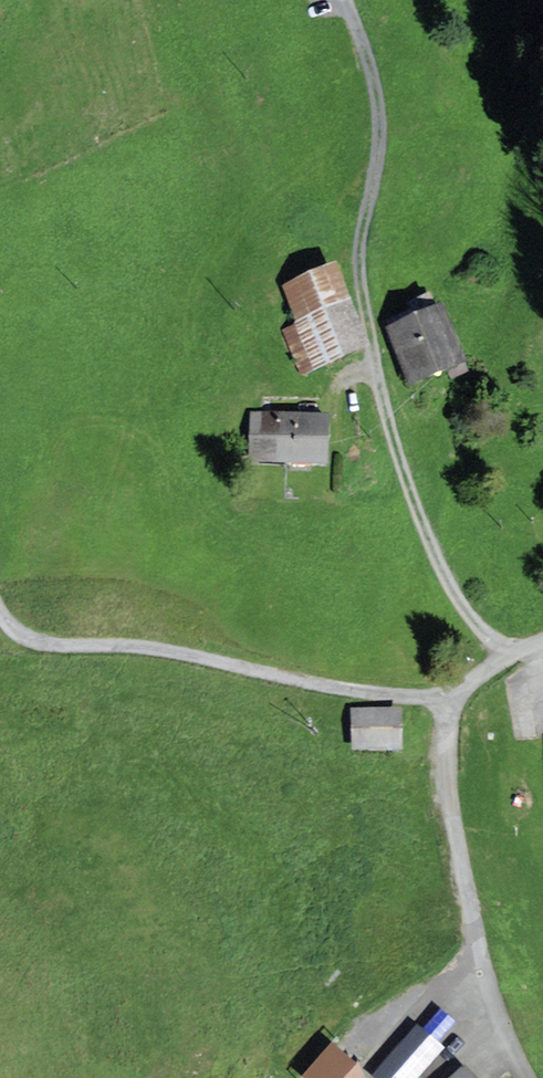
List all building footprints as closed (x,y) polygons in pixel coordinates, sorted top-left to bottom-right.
[(365,350),(334,271),(284,291),(298,327),(285,332),(302,375),(365,350)] [(462,368),(441,316),(391,336),(412,388),(462,368)] [(322,466),(325,422),(253,418),(251,462),(322,466)] [(399,751),(399,714),(353,714),(353,751),(399,751)] [(416,1025),(375,1074),(379,1077),(412,1077),(439,1045),(435,1042),(452,1022),(439,1011),(423,1031),(416,1025)] [(359,1068),(354,1064),(343,1077),(363,1077),(359,1068)] [(465,1069),(454,1077),(473,1077),(465,1069)]
